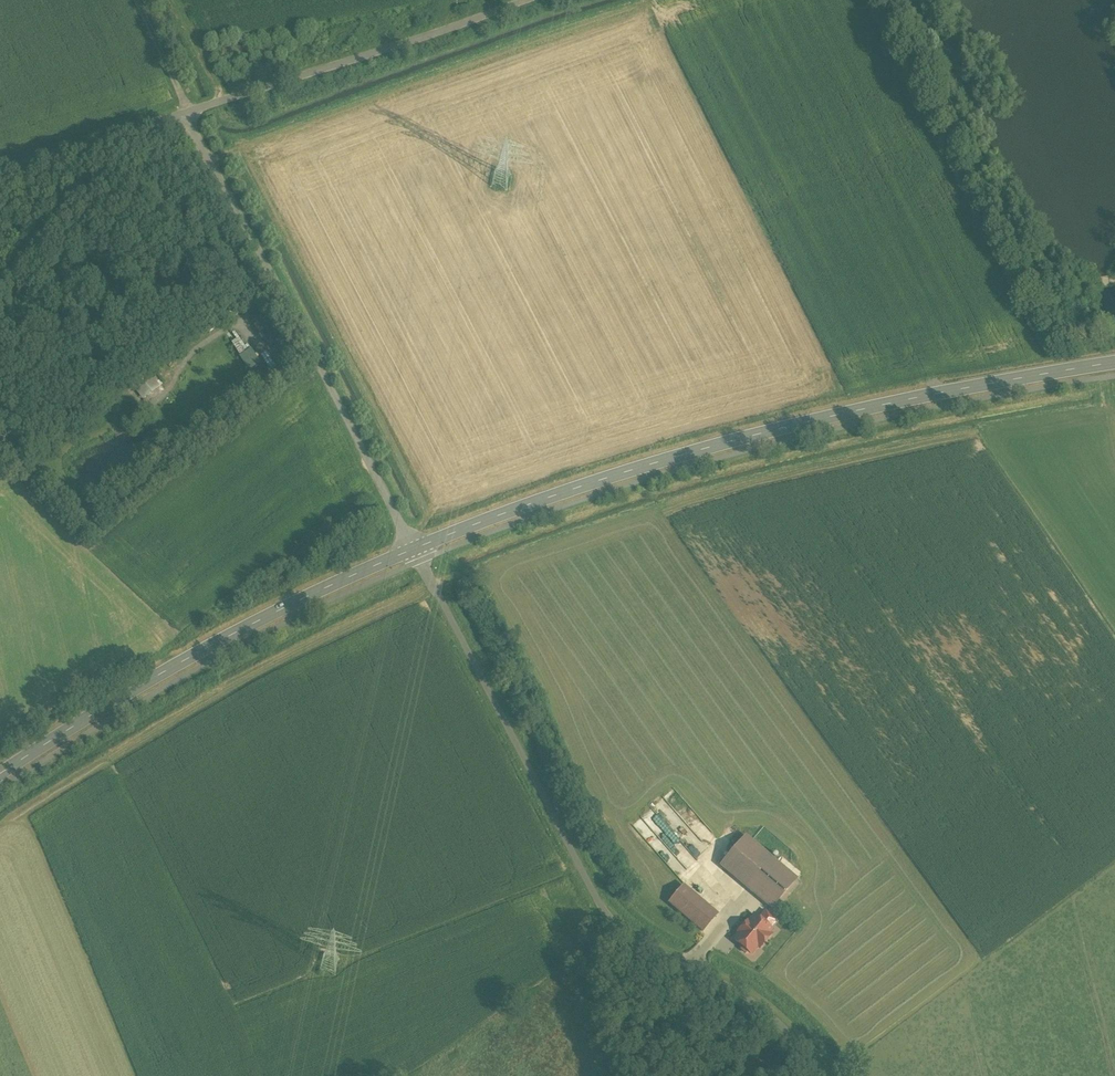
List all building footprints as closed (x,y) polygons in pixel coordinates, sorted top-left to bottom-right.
[(239,339),(235,342),(253,371),(275,357),(252,320),(235,331),(239,339)] [(798,879),(746,836),(721,866),(773,909),(798,879)] [(716,914),(683,886),(668,904),(702,932),(716,914)] [(766,913),(760,920),(770,928),(776,921),(766,913)] [(750,953),(751,954),(758,946),(760,948),(771,935),(766,932),(770,928),(760,920),(755,915),(734,939),(741,945),(741,949),(746,953),(750,953)]
